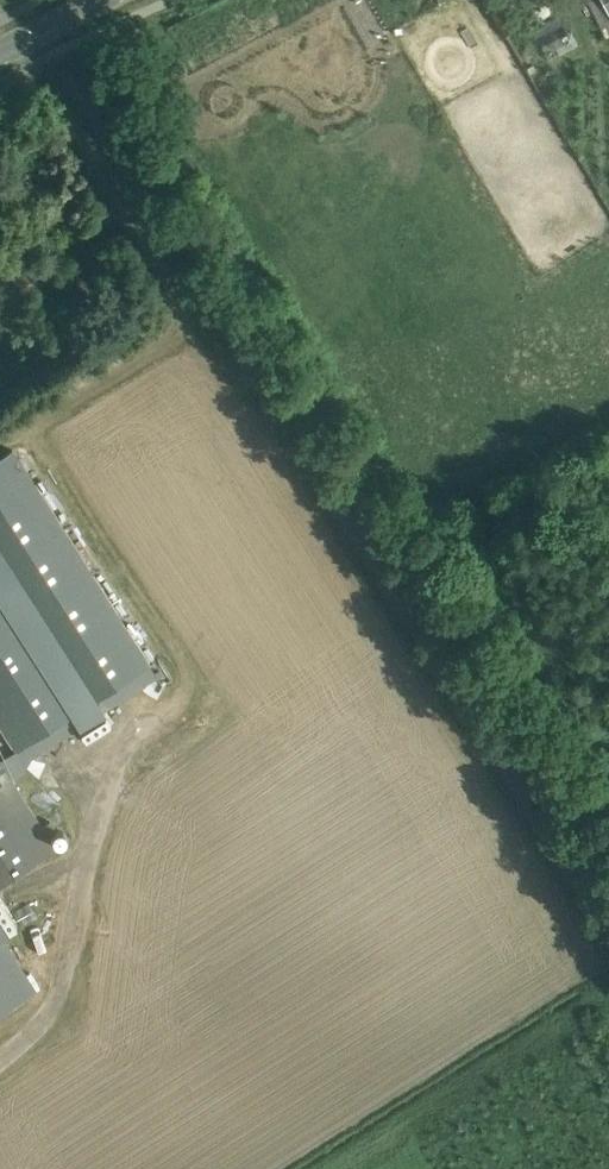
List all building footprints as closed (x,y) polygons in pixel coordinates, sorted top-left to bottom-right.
[(602,27),(608,24),(608,0),(588,0),(602,27)] [(11,742),(16,750),(0,760),(6,769),(12,778),(23,770),(33,755),(78,726),(86,739),(111,723),(103,710),(157,676),(155,674),(150,666),(12,449),(0,457),(0,724),(11,742)] [(57,848),(12,778),(6,769),(0,760),(0,885),(57,848)] [(36,990),(0,934),(0,1013),(36,990)]
